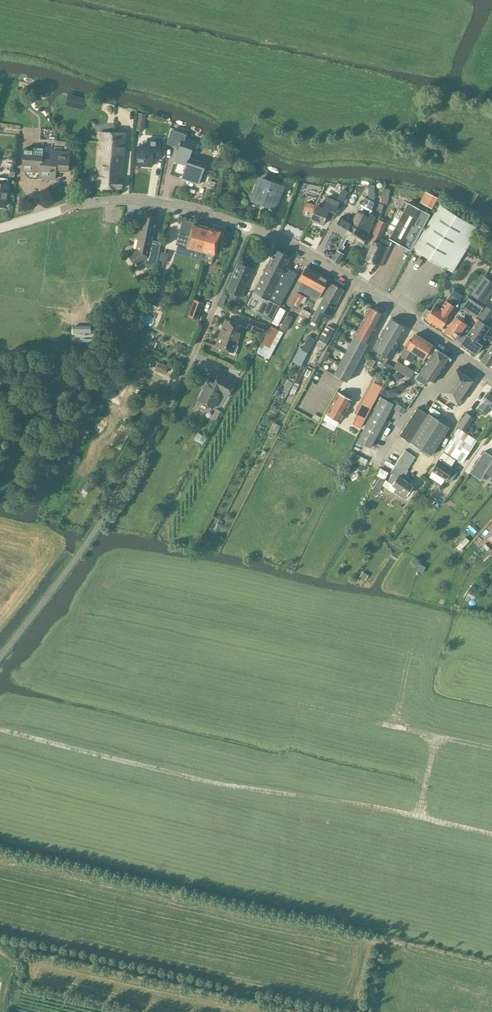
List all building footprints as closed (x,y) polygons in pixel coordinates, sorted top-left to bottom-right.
[(176,146),(178,150),(174,161),(186,165),(182,178),(199,184),(206,163),(189,157),(193,145),(184,142),(186,134),(171,129),(166,143),(176,146)] [(126,132),(100,131),(96,187),(122,189),(122,178),(123,178),(126,132)] [(146,146),(138,145),(136,165),(151,166),(152,153),(159,154),(160,138),(147,137),(146,146)] [(33,148),(24,148),(23,170),(40,171),(40,178),(55,179),(56,169),(68,170),(69,152),(51,151),(50,158),(42,157),(42,154),(43,148),(33,147),(33,148)] [(6,206),(9,184),(7,184),(8,178),(0,177),(0,205),(6,206)] [(252,199),(273,208),(282,187),(260,178),(252,199)] [(428,193),(422,204),(425,205),(432,209),(438,198),(428,193)] [(322,207),(316,204),(310,219),(323,224),(326,216),(332,219),(340,201),(327,196),(322,207)] [(394,230),(389,238),(411,249),(426,220),(429,214),(408,202),(399,220),(394,230)] [(333,229),(344,235),(350,225),(361,231),(369,216),(370,214),(372,210),(366,207),(362,204),(361,204),(358,210),(351,222),(341,216),(333,229)] [(439,204),(421,233),(412,247),(453,272),(479,228),(439,204)] [(376,217),(370,214),(361,231),(350,225),(344,235),(344,236),(347,237),(352,240),(362,246),(368,235),(376,217)] [(152,240),(153,233),(156,218),(143,216),(141,225),(133,224),(131,238),(135,239),(135,237),(138,238),(136,248),(127,253),(135,266),(143,261),(147,269),(157,262),(161,244),(159,241),(152,240)] [(183,219),(176,244),(205,252),(207,245),(206,242),(210,227),(208,226),(207,223),(202,222),(200,224),(183,219)] [(365,259),(381,266),(389,248),(391,242),(381,238),(387,223),(379,220),(371,239),(373,241),(365,259)] [(221,230),(210,227),(206,242),(207,245),(205,252),(207,252),(205,260),(212,262),(214,255),(215,253),(217,251),(218,248),(217,245),(219,237),(221,237),(223,236),(224,233),(223,230),(221,230)] [(344,236),(337,250),(341,252),(344,246),(343,245),(347,237),(344,236)] [(276,249),(267,266),(277,270),(276,273),(281,276),(280,277),(291,283),(296,273),(287,269),(288,267),(286,266),(290,257),(276,249)] [(341,252),(337,250),(332,259),(338,263),(343,253),(341,252)] [(241,296),(249,278),(250,279),(252,275),(250,274),(253,269),(238,263),(227,289),(241,296)] [(277,270),(267,266),(253,291),(265,297),(257,312),(271,320),(291,283),(280,277),(281,276),(276,273),(277,270)] [(303,291),(315,271),(306,266),(299,280),(302,281),(298,288),(303,291)] [(329,279),(315,271),(303,291),(317,299),(329,279)] [(331,282),(322,298),(335,305),(344,289),(331,282)] [(479,286),(473,293),(480,298),(484,290),(479,286)] [(427,309),(423,315),(426,317),(442,328),(449,317),(456,306),(463,295),(454,289),(445,302),(439,298),(430,311),(427,309)] [(297,292),(291,303),(298,307),(301,302),(305,296),(297,292)] [(151,295),(149,303),(158,306),(159,302),(159,297),(151,295)] [(469,297),(462,307),(464,309),(468,311),(477,317),(484,307),(469,297)] [(330,315),(335,305),(322,298),(311,319),(318,322),(319,323),(324,312),(330,315)] [(203,303),(195,300),(189,316),(197,319),(203,303)] [(445,331),(444,332),(455,339),(466,324),(464,322),(461,320),(467,312),(468,311),(464,309),(462,307),(461,306),(455,315),(455,316),(445,331)] [(462,342),(470,348),(470,350),(473,352),(475,351),(476,352),(481,344),(485,339),(487,335),(485,334),(486,333),(490,326),(486,323),(491,315),(491,309),(486,306),(478,318),(475,323),(467,335),(462,342)] [(370,307),(352,340),(334,374),(347,381),(383,314),(370,307)] [(302,308),(300,313),(309,318),(311,313),(302,308)] [(120,311),(119,314),(120,316),(121,317),(124,318),(126,317),(128,315),(128,313),(127,310),(125,309),(123,309),(121,310),(120,311)] [(280,322),(290,327),(291,327),(295,321),(279,312),(275,319),(280,322)] [(264,331),(265,332),(267,326),(266,325),(266,324),(254,319),(250,318),(247,327),(263,333),(264,331)] [(390,318),(380,336),(396,345),(406,327),(390,318)] [(235,356),(239,346),(235,344),(242,326),(226,320),(217,345),(228,350),(227,353),(235,356)] [(327,344),(334,329),(327,325),(319,340),(317,344),(324,347),(326,343),(327,344)] [(261,343),(270,348),(279,331),(270,326),(261,343)] [(416,334),(411,341),(409,340),(400,355),(411,361),(415,353),(424,358),(432,344),(416,334)] [(310,336),(306,343),(312,347),(315,341),(316,340),(310,336)] [(396,345),(380,336),(370,353),(386,363),(386,362),(396,345)] [(482,359),(481,361),(489,367),(491,362),(491,345),(482,359)] [(301,365),(308,352),(303,348),(299,347),(292,361),(301,365)] [(435,382),(451,358),(436,348),(435,349),(420,371),(420,372),(416,378),(424,384),(429,377),(435,382)] [(364,363),(370,367),(374,360),(368,356),(364,363)] [(415,371),(398,361),(393,368),(411,378),(415,371)] [(386,363),(384,366),(391,371),(394,367),(386,362),(386,363)] [(456,368),(440,391),(457,403),(473,380),(456,368)] [(197,399),(213,408),(221,394),(228,397),(236,381),(219,372),(213,382),(208,379),(197,399)] [(398,372),(393,375),(397,381),(402,378),(398,372)] [(374,375),(355,412),(365,418),(385,381),(374,375)] [(288,393),(293,383),(289,380),(283,390),(288,393)] [(491,408),(491,393),(490,391),(483,402),(479,407),(487,413),(491,408)] [(326,413),(340,421),(352,400),(338,392),(326,413)] [(371,448),(394,404),(381,397),(358,441),(371,448)] [(406,410),(397,404),(394,409),(403,414),(406,410)] [(399,435),(410,442),(427,414),(417,407),(399,435)] [(465,431),(474,417),(467,412),(458,426),(465,431)] [(427,414),(410,442),(431,455),(449,427),(429,413),(428,414),(427,414)] [(360,427),(365,418),(359,414),(354,424),(360,427)] [(273,422),(268,432),(276,436),(281,426),(273,422)] [(458,427),(443,450),(462,462),(477,440),(458,427)] [(198,432),(194,439),(203,444),(207,437),(198,432)] [(403,499),(406,494),(413,485),(401,476),(405,469),(407,470),(415,457),(405,450),(397,462),(391,472),(393,473),(387,481),(396,487),(393,492),(403,499)] [(444,451),(439,459),(451,467),(456,459),(444,451)] [(478,477),(481,479),(486,472),(491,476),(491,456),(485,451),(470,472),(478,477)] [(363,464),(366,463),(360,452),(351,456),(355,464),(345,469),(350,479),(367,471),(363,464)] [(458,471),(454,468),(451,467),(439,459),(432,470),(451,482),(458,471)] [(379,468),(375,475),(384,480),(388,472),(379,468)] [(88,483),(84,488),(89,491),(93,484),(88,483)] [(465,537),(459,543),(463,547),(469,540),(465,537)] [(416,566),(415,569),(415,570),(421,573),(423,574),(427,566),(425,565),(419,563),(418,562),(416,566)]
